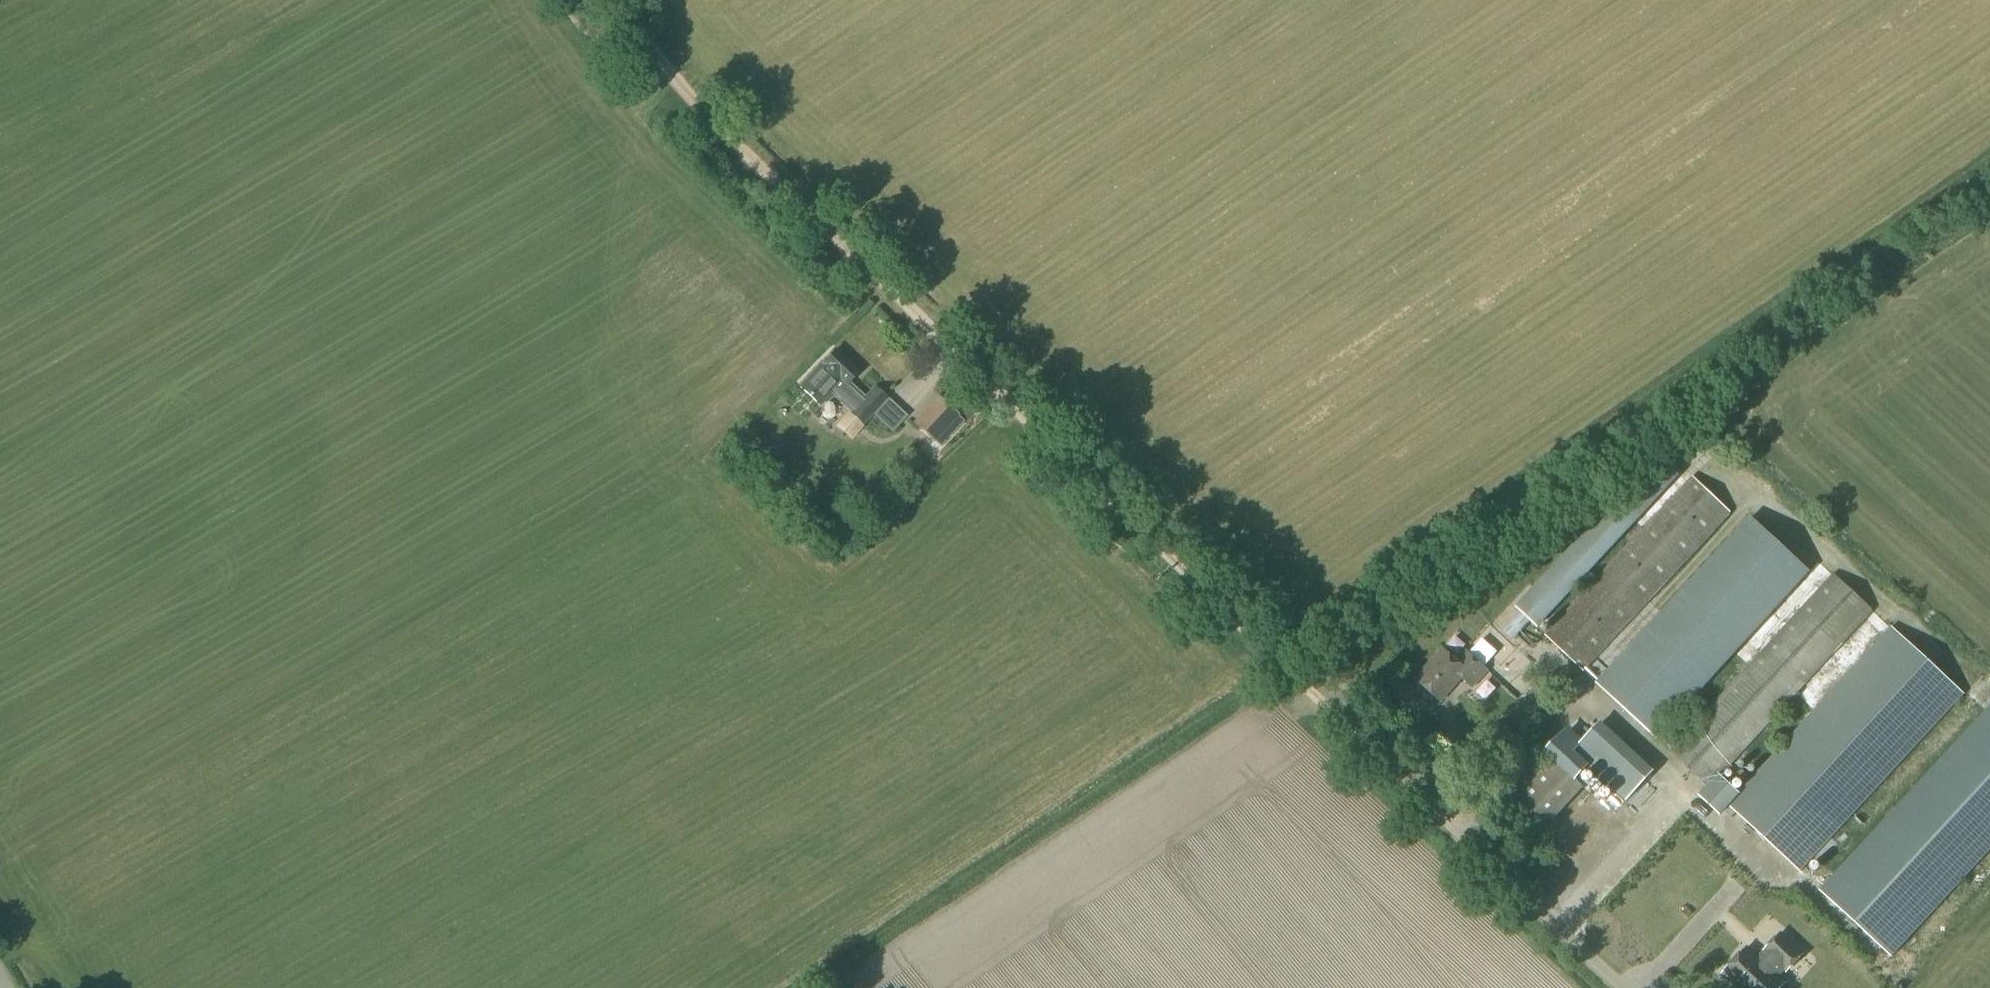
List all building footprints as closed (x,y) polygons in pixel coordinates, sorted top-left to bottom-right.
[(859,373),(835,351),(823,363),(799,388),(820,406),(833,392),(854,411),(850,415),(862,426),(887,399),(875,388),(863,401),(847,386),(859,373)] [(933,442),(958,415),(942,401),(918,428),(933,442)] [(1538,629),(1680,476),(1657,454),(1515,607),(1538,629)] [(1582,670),(1730,512),(1694,478),(1546,637),(1582,670)] [(1804,567),(1750,516),(1595,684),(1656,741),(1728,663),(1737,671),(1825,577),(1823,568),(1812,559),(1804,567)] [(1739,794),(1720,777),(1872,612),(1833,576),(1671,752),(1708,787),(1699,796),(1720,815),(1729,806),(1800,872),(1963,695),(1889,627),(1739,794)] [(1466,652),(1457,662),(1443,650),(1416,680),(1440,701),(1462,677),(1472,687),(1487,670),(1466,652)] [(1821,891),(1892,956),(1989,850),(1989,707),(1821,891)] [(1503,801),(1538,834),(1582,787),(1574,779),(1585,767),(1623,802),(1651,772),(1597,722),(1579,741),(1565,728),(1541,754),(1544,757),(1503,801)] [(1687,919),(1693,913),(1687,907),(1682,913),(1687,919)] [(1785,984),(1778,977),(1783,972),(1784,974),(1803,954),(1780,933),(1757,958),(1745,947),(1719,975),(1726,981),(1725,981),(1732,987),(1781,987),(1785,984)]
